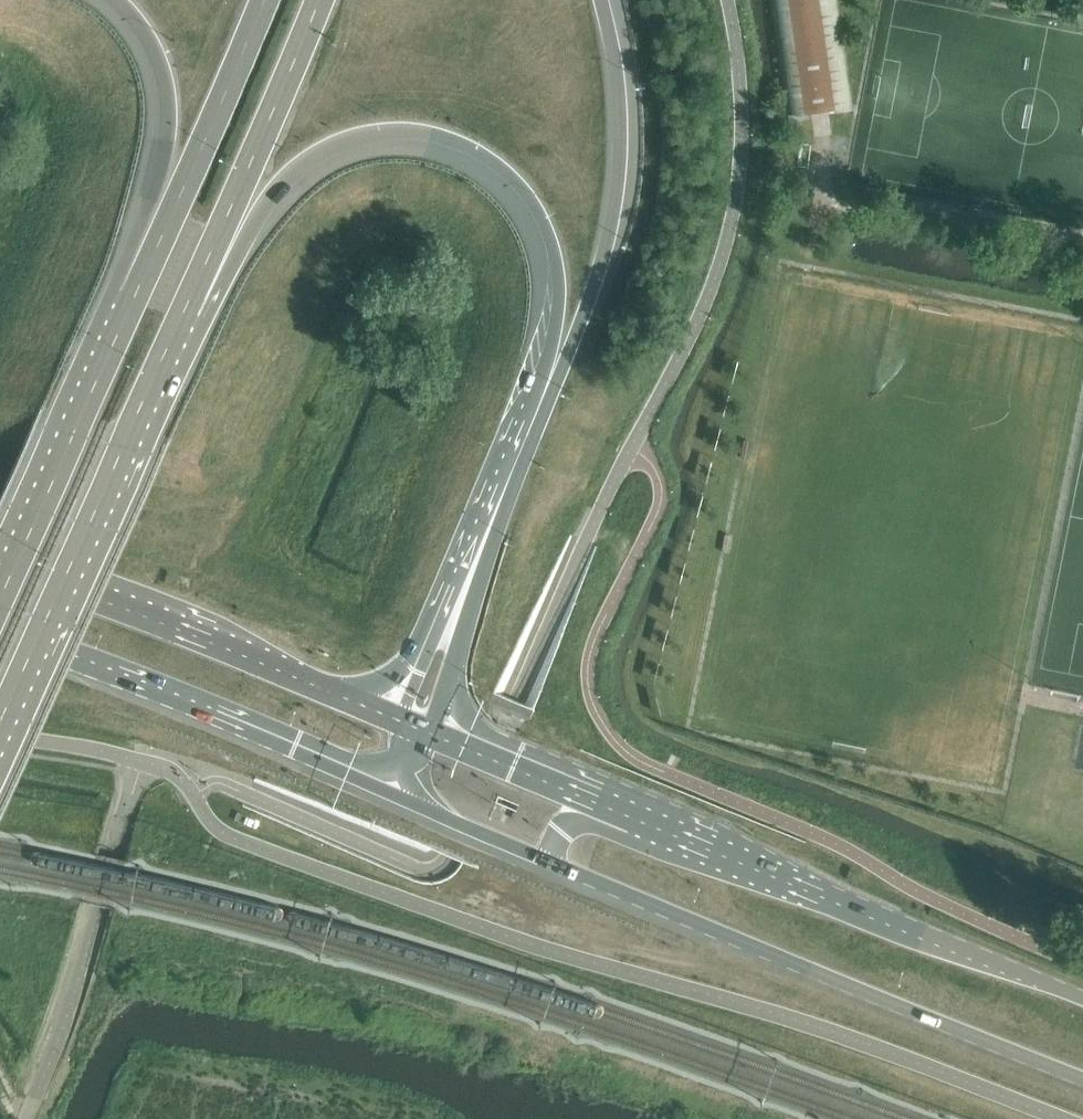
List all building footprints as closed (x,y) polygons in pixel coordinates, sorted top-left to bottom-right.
[(786,114),(853,104),(838,0),(770,0),(786,114)]
